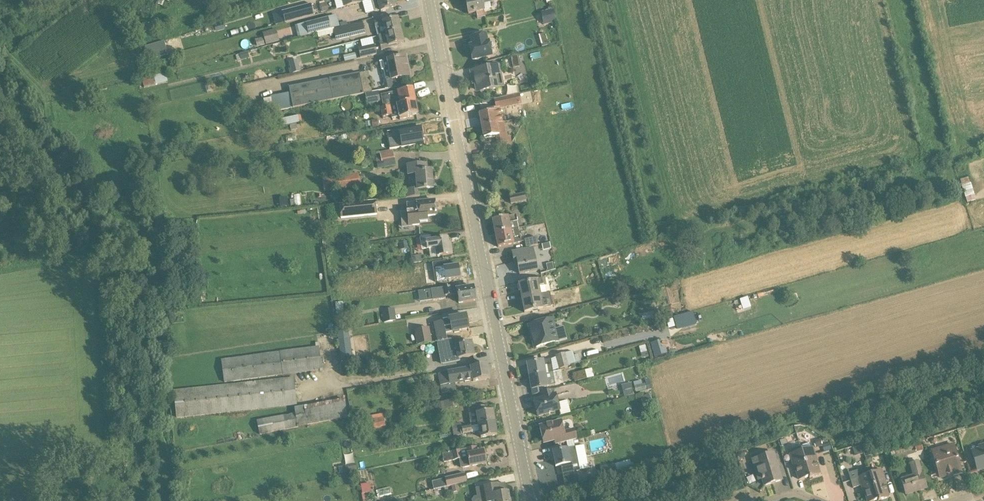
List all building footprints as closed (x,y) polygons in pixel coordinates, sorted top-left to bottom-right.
[(371,1),(374,12),(379,11),(380,13),(388,10),(388,9),(396,7),(394,0),(375,0),(371,1)] [(476,13),(477,19),(485,18),(484,11),(482,4),(497,1),(496,0),(471,0),(465,1),(468,15),(476,13)] [(330,11),(329,5),(328,2),(321,4),(321,5),(310,8),(312,15),(330,11)] [(288,22),(310,16),(307,6),(285,12),(288,22)] [(553,10),(541,13),(544,26),(556,23),(553,10)] [(331,28),(330,26),(328,19),(312,23),(306,25),(308,34),(331,28)] [(375,29),(376,29),(378,36),(385,34),(400,30),(397,19),(390,20),(390,19),(373,23),(375,29)] [(333,30),(334,34),(336,41),(365,34),(362,23),(333,30)] [(263,33),(266,45),(279,41),(276,30),(263,33)] [(404,43),(400,30),(385,34),(387,42),(380,44),(381,50),(397,46),(396,45),(404,43)] [(472,61),(492,57),(489,42),(487,42),(486,34),(470,38),(472,45),(469,46),(472,61)] [(194,35),(183,39),(185,46),(196,42),(194,35)] [(255,40),(257,47),(264,45),(262,38),(255,40)] [(164,42),(145,47),(143,62),(168,55),(164,42)] [(358,49),(360,59),(376,55),(374,46),(358,49)] [(355,54),(344,56),(345,62),(357,60),(355,54)] [(400,79),(409,77),(405,57),(387,61),(379,63),(380,70),(383,72),(384,72),(385,81),(386,81),(388,90),(402,87),(400,79)] [(300,66),(299,65),(298,59),(289,62),(290,67),(290,68),(300,66)] [(480,92),(503,88),(499,66),(471,72),(473,84),(478,83),(480,92)] [(168,83),(166,74),(142,80),(144,89),(168,83)] [(254,115),(292,109),(372,93),(369,74),(359,76),(359,74),(288,89),(289,94),(270,97),(270,99),(263,100),(264,103),(252,105),(254,115)] [(412,89),(397,92),(398,99),(380,103),(381,109),(415,102),(414,102),(412,89)] [(367,105),(380,103),(378,92),(365,95),(367,105)] [(479,114),(482,128),(497,124),(502,123),(499,109),(520,106),(519,96),(495,100),(496,109),(486,111),(486,113),(479,114)] [(376,118),(382,117),(382,118),(391,116),(392,119),(399,118),(399,120),(408,119),(407,117),(417,115),(415,102),(381,109),(380,109),(375,111),(376,118)] [(282,128),(290,126),(296,125),(295,117),(280,120),(282,128)] [(497,124),(482,128),(484,139),(496,137),(498,148),(511,146),(509,137),(506,138),(503,123),(502,123),(497,124)] [(420,127),(395,132),(398,148),(423,143),(420,127)] [(524,148),(517,149),(520,162),(526,161),(524,148)] [(378,169),(395,165),(392,150),(379,153),(381,159),(376,160),(378,169)] [(427,172),(427,164),(409,166),(409,174),(417,173),(417,189),(405,190),(406,198),(419,197),(419,191),(433,189),(432,171),(427,172)] [(324,192),(360,187),(358,174),(323,179),(324,192)] [(958,181),(967,203),(975,199),(967,178),(958,181)] [(524,194),(509,197),(511,205),(526,202),(524,194)] [(287,198),(279,198),(280,208),(288,207),(287,198)] [(340,219),(377,215),(376,201),(339,205),(340,219)] [(435,201),(415,203),(407,204),(408,227),(420,227),(420,223),(427,222),(427,217),(436,216),(435,201)] [(519,229),(517,222),(518,222),(516,215),(492,220),(495,234),(512,231),(519,229)] [(513,238),(512,231),(495,234),(498,248),(523,243),(521,237),(513,238)] [(421,250),(434,248),(435,257),(436,257),(452,255),(450,244),(448,245),(447,239),(431,241),(430,236),(419,238),(421,250)] [(526,248),(538,246),(536,238),(525,240),(526,248)] [(519,275),(537,271),(533,249),(512,253),(515,267),(518,267),(519,275)] [(434,276),(435,277),(436,283),(460,279),(458,266),(444,268),(445,275),(434,276)] [(378,269),(378,278),(403,277),(403,268),(378,269)] [(521,300),(550,294),(547,280),(519,286),(521,300)] [(437,289),(431,290),(433,301),(445,299),(445,296),(457,294),(459,304),(476,301),(473,288),(457,290),(457,286),(437,289)] [(396,301),(416,299),(415,292),(396,294),(396,301)] [(552,308),(550,294),(521,300),(524,313),(552,308)] [(618,296),(612,300),(617,307),(624,302),(620,296),(619,295),(618,296)] [(357,311),(357,301),(344,301),(344,311),(357,311)] [(337,316),(344,315),(343,303),(335,304),(337,316)] [(444,320),(446,334),(469,330),(466,316),(444,320)] [(537,348),(558,342),(552,320),(531,325),(530,326),(529,326),(529,327),(529,328),(534,346),(535,347),(535,348),(536,348),(537,348)] [(414,331),(417,346),(432,343),(429,328),(414,331)] [(349,339),(338,339),(338,359),(350,359),(349,339)] [(446,362),(458,359),(474,356),(471,342),(456,345),(456,346),(444,349),(445,355),(446,362)] [(315,348),(221,361),(224,383),(322,370),(319,348),(320,348),(319,343),(315,344),(315,348)] [(668,354),(666,347),(653,351),(655,358),(668,354)] [(568,368),(568,366),(576,364),(572,352),(565,354),(564,354),(556,356),(560,370),(568,368)] [(552,373),(551,366),(550,360),(527,364),(529,377),(546,374),(552,373)] [(489,379),(487,365),(448,372),(438,375),(441,394),(457,392),(455,384),(473,381),(473,382),(489,379)] [(587,379),(585,371),(573,375),(575,383),(587,379)] [(533,396),(543,393),(542,389),(555,386),(554,379),(547,381),(546,374),(529,377),(532,390),(533,396)] [(433,376),(406,380),(407,384),(434,380),(433,376)] [(173,391),(176,419),(297,406),(293,378),(173,391)] [(632,382),(634,392),(649,389),(647,379),(632,382)] [(623,385),(626,397),(633,395),(630,384),(623,385)] [(553,397),(552,391),(541,394),(542,399),(534,402),(538,417),(559,411),(555,396),(553,397)] [(649,394),(640,398),(645,407),(653,402),(649,394)] [(458,407),(456,399),(434,404),(435,412),(458,407)] [(294,409),(295,414),(257,421),(259,436),(298,428),(348,419),(345,400),(294,409)] [(495,423),(493,411),(486,412),(485,406),(475,408),(476,414),(470,415),(472,428),(478,426),(495,423)] [(351,419),(363,417),(361,409),(349,411),(351,419)] [(371,417),(374,429),(385,427),(383,415),(371,417)] [(539,427),(543,442),(560,438),(561,443),(576,440),(574,430),(563,433),(561,422),(539,427)] [(497,436),(495,423),(478,426),(479,433),(480,438),(497,436)] [(473,434),(472,428),(461,429),(452,431),(453,437),(471,434),(473,434)] [(916,452),(923,450),(921,443),(914,445),(916,452)] [(812,449),(810,444),(800,447),(809,477),(809,479),(819,476),(813,456),(814,456),(812,449)] [(953,446),(932,452),(940,479),(961,472),(953,446)] [(971,452),(977,471),(983,469),(983,446),(983,448),(971,452)] [(790,452),(791,455),(793,462),(794,462),(799,480),(809,477),(800,447),(791,449),(790,452)] [(861,447),(853,449),(855,457),(863,455),(861,447)] [(444,463),(459,460),(461,469),(462,469),(486,464),(483,452),(477,453),(476,448),(442,454),(444,463)] [(563,471),(563,475),(565,488),(579,484),(576,472),(579,471),(575,448),(553,452),(555,467),(562,466),(563,471)] [(782,481),(774,454),(753,460),(758,481),(762,480),(763,480),(764,486),(782,481)] [(630,461),(623,463),(625,470),(632,468),(630,461)] [(914,476),(901,480),(905,495),(926,489),(922,473),(922,474),(918,462),(910,464),(914,476)] [(602,477),(617,473),(615,464),(600,468),(602,477)] [(870,475),(878,500),(879,500),(888,498),(882,479),(883,479),(881,472),(870,475)] [(458,485),(467,483),(465,474),(445,479),(447,488),(452,487),(458,485)] [(860,478),(859,478),(850,480),(853,489),(863,486),(867,500),(874,500),(878,500),(870,475),(860,478)] [(360,486),(362,494),(371,492),(370,484),(360,486)] [(482,500),(511,500),(511,499),(509,498),(508,493),(506,493),(505,484),(480,488),(481,498),(482,500)]
